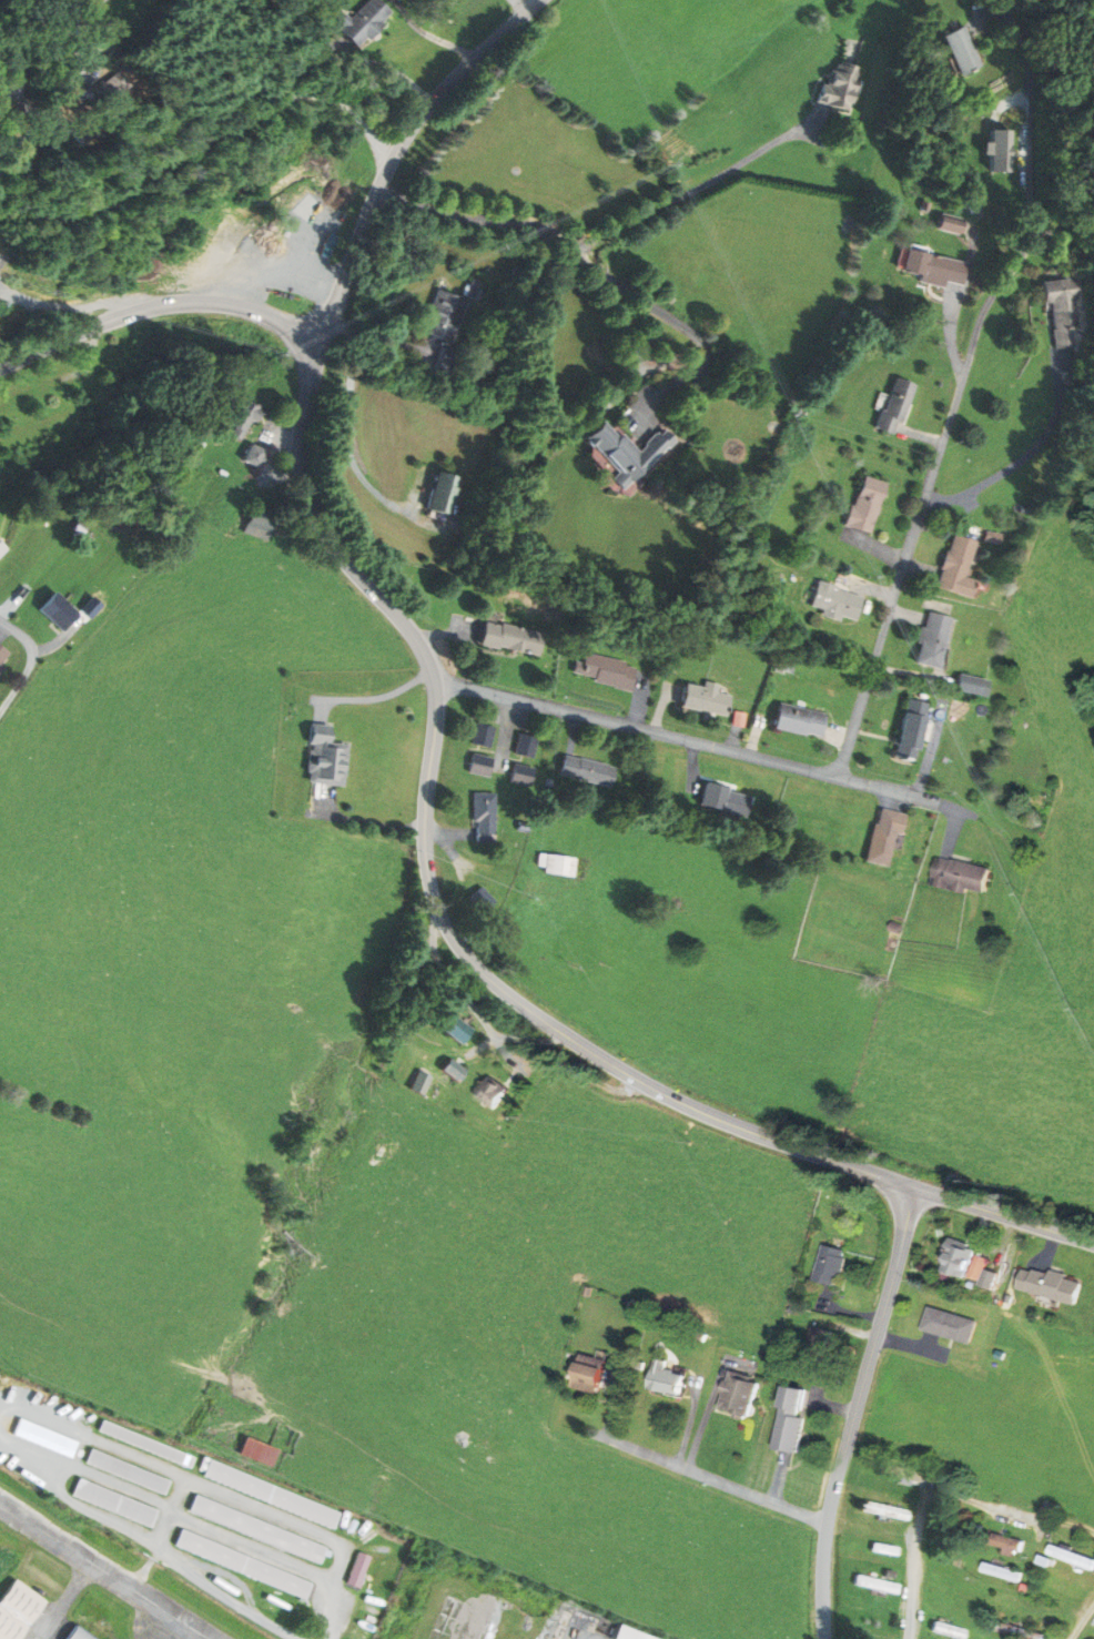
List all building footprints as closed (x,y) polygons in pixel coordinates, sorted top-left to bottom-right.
[(358,48),(393,15),(379,0),(367,0),(338,28),(358,48)] [(981,67),(960,26),(939,37),(960,78),(981,67)] [(851,112),(862,70),(831,62),(820,104),(851,112)] [(955,238),(958,224),(934,217),(930,231),(955,238)] [(914,281),(955,289),(960,261),(897,249),(892,272),(915,276),(914,281)] [(1043,304),(1050,304),(1054,349),(1080,347),(1074,279),(1040,282),(1043,304)] [(424,334),(455,342),(466,298),(435,290),(424,334)] [(432,372),(450,380),(461,355),(443,347),(432,372)] [(908,384),(885,378),(871,430),(895,436),(908,384)] [(239,392),(223,418),(238,428),(234,435),(245,442),(265,408),(239,392)] [(682,441),(668,427),(639,454),(607,418),(586,437),(620,473),(613,479),(626,493),(682,441)] [(261,466),(265,450),(253,447),(249,463),(261,466)] [(458,476),(438,472),(430,510),(450,514),(458,476)] [(850,527),(875,534),(889,484),(864,477),(850,527)] [(244,529),(264,544),(279,524),(259,509),(244,529)] [(944,589),(980,597),(983,580),(972,578),(980,541),(956,535),(944,589)] [(862,625),(872,599),(828,581),(817,607),(862,625)] [(62,633),(78,615),(55,593),(38,611),(62,633)] [(948,670),(961,618),(934,612),(922,664),(948,670)] [(542,635),(481,622),(476,645),(537,658),(542,635)] [(0,648),(0,668),(9,654),(0,648)] [(568,679),(628,691),(634,666),(581,655),(579,664),(572,662),(568,679)] [(794,673),(796,659),(783,657),(780,670),(794,673)] [(996,681),(966,675),(962,691),(993,698),(996,681)] [(685,685),(681,709),(728,717),(731,696),(718,694),(719,686),(705,683),(705,688),(685,685)] [(936,705),(913,699),(900,757),(923,762),(936,705)] [(825,739),(830,715),(783,704),(777,729),(825,739)] [(352,743),(337,741),(338,727),(315,725),(309,784),(347,787),(352,743)] [(489,729),(471,725),(467,745),(485,749),(489,729)] [(510,756),(529,759),(532,738),(513,735),(510,756)] [(610,788),(614,767),(561,756),(556,777),(610,788)] [(486,757),(466,757),(466,776),(486,776),(486,757)] [(529,786),(529,766),(507,766),(507,786),(529,786)] [(703,785),(699,808),(747,817),(752,794),(703,785)] [(491,794),(469,794),(469,842),(491,842),(491,794)] [(907,815),(882,809),(869,862),(894,868),(907,815)] [(572,859),(536,855),(534,872),(571,876),(572,859)] [(992,895),(996,868),(940,858),(936,886),(992,895)] [(478,1031),(458,1017),(447,1033),(468,1046),(478,1031)] [(462,1083),(467,1076),(451,1066),(447,1073),(462,1083)] [(414,1090),(426,1094),(431,1079),(420,1075),(414,1090)] [(500,1111),(513,1092),(492,1077),(479,1096),(500,1111)] [(992,1259),(981,1256),(983,1249),(953,1241),(944,1272),(986,1283),(992,1259)] [(851,1253),(827,1246),(817,1282),(841,1288),(851,1253)] [(1088,1281),(1027,1268),(1021,1292),(1083,1305),(1088,1281)] [(974,1345),(980,1321),(931,1308),(925,1332),(974,1345)] [(606,1359),(597,1394),(571,1386),(580,1353),(606,1359)] [(675,1364),(665,1360),(654,1386),(686,1399),(695,1378),(673,1370),(675,1364)] [(765,1381),(734,1373),(724,1411),(755,1419),(765,1381)] [(778,1450),(803,1454),(812,1391),(788,1387),(778,1450)] [(98,1435),(192,1467),(196,1455),(102,1424),(98,1435)] [(271,1470),(280,1453),(249,1437),(240,1454),(271,1470)] [(170,1481),(91,1451),(86,1465),(165,1496),(170,1481)] [(335,1528),(341,1510),(208,1464),(202,1482),(335,1528)] [(158,1511),(79,1479),(72,1497),(151,1528),(158,1511)] [(320,1566),(327,1548),(194,1497),(187,1515),(320,1566)] [(180,1532),(173,1550),(306,1600),(312,1582),(180,1532)] [(1026,1544),(998,1534),(993,1547),(1022,1557),(1026,1544)] [(873,1553),(898,1556),(899,1548),(874,1546),(873,1553)] [(1052,1547),(1050,1559),(1093,1569),(1093,1557),(1052,1547)] [(344,1585),(358,1590),(370,1558),(356,1553),(344,1585)] [(1021,1586),(1025,1576),(987,1562),(984,1572),(1021,1586)] [(53,1598),(22,1576),(0,1608),(0,1635),(6,1638),(22,1638),(53,1598)] [(856,1587),(899,1595),(900,1585),(857,1577),(856,1587)] [(1033,1599),(1053,1604),(1055,1596),(1035,1591),(1033,1599)] [(935,1622),(932,1633),(955,1638),(966,1638),(968,1631),(935,1622)] [(84,1623),(106,1638),(75,1638),(84,1623)] [(1021,1638),(1046,1638),(1047,1637),(1002,1623),(999,1632),(1021,1638)] [(621,1626),(616,1638),(654,1638),(621,1626)]
